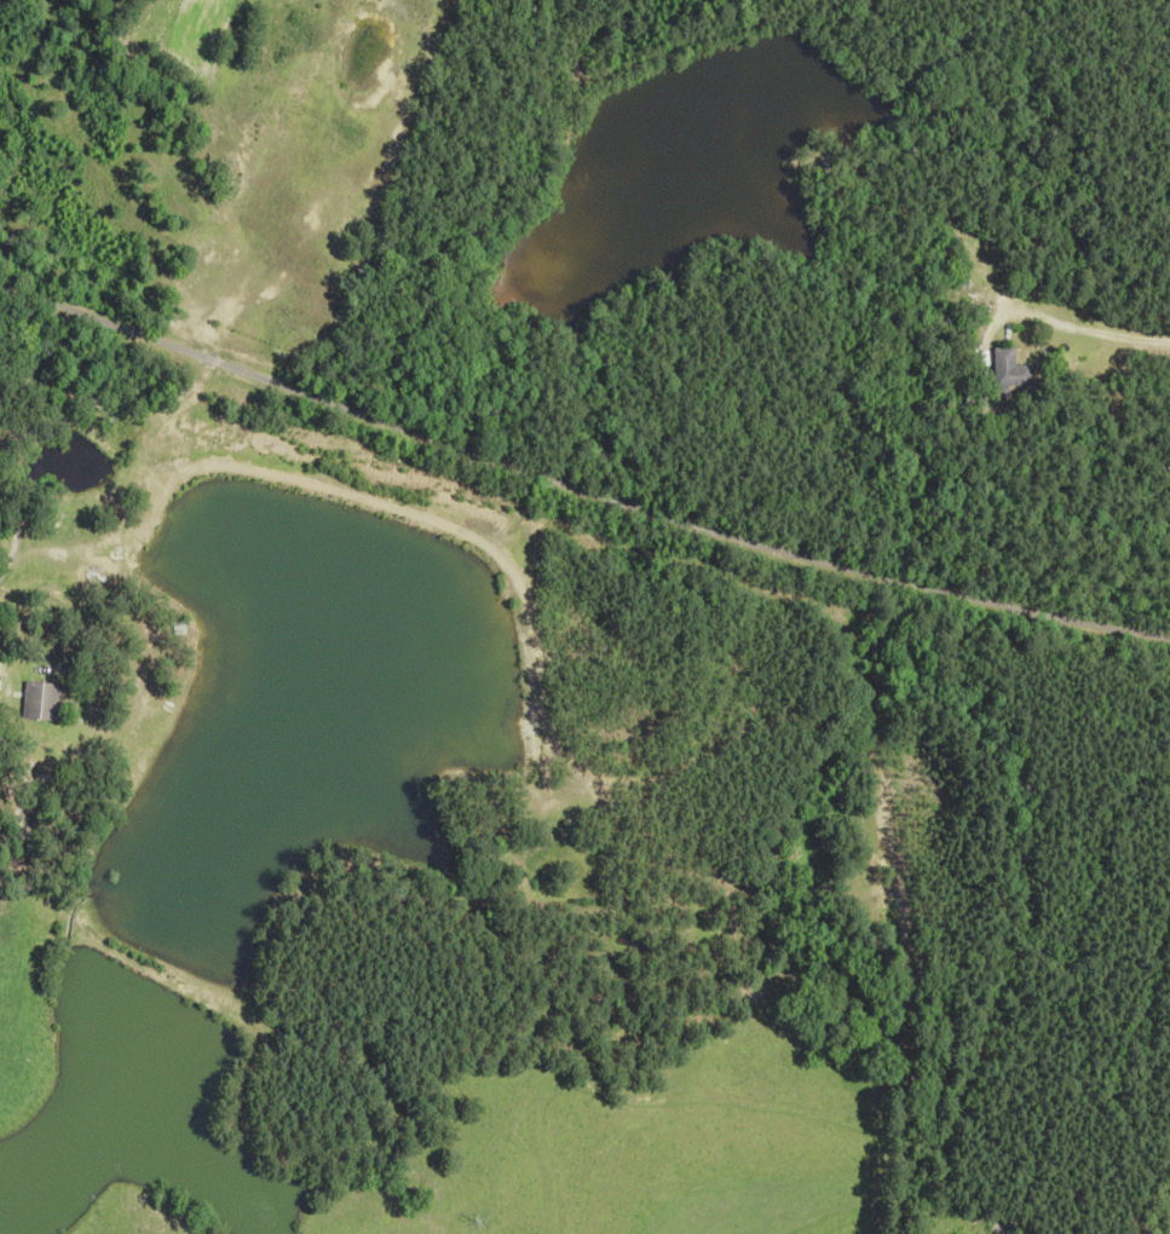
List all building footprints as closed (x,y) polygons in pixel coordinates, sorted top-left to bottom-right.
[(1034,364),(1036,384),(997,385),(996,347),(1018,346),(1019,365),(1034,364)] [(63,684),(26,682),(25,720),(61,721),(63,684)] [(1016,1222),(992,1222),(991,1233),(1015,1233),(1016,1222)]
